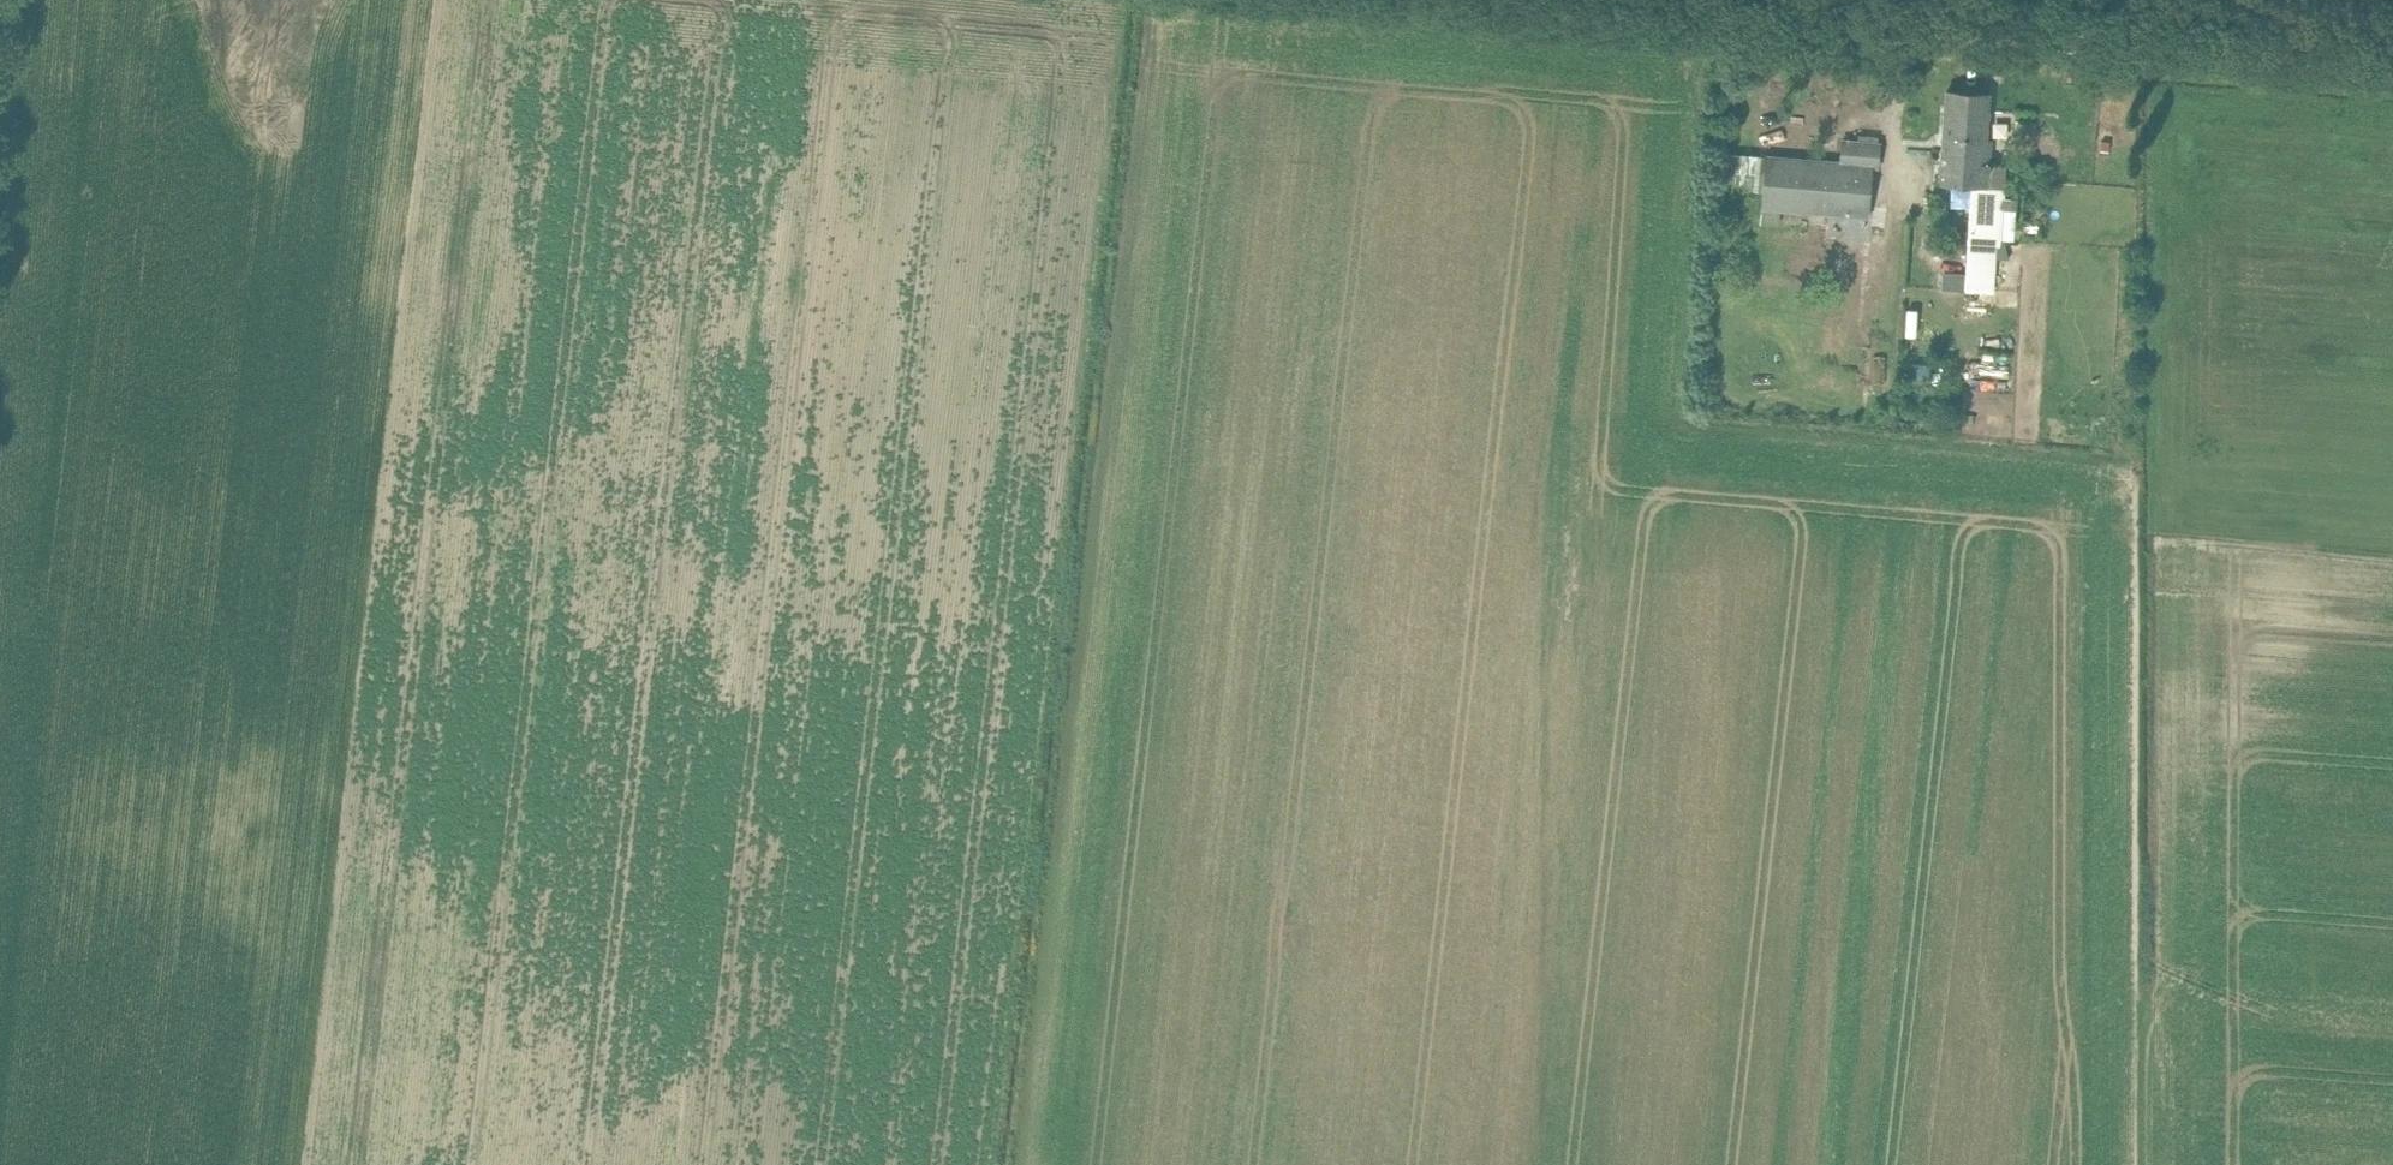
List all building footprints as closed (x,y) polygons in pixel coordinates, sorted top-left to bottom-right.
[(1945,115),(1941,184),(1973,186),(1989,186),(2005,187),(2006,165),(1990,164),(1992,139),(1987,138),(1990,93),(1947,91),(1945,115)] [(2026,134),(2025,145),(2038,147),(2053,148),(2054,136),(2026,134)] [(1762,207),(1868,216),(1872,166),(1877,167),(1879,143),(1843,140),(1841,162),(1766,156),(1766,157),(1732,155),(1729,189),(1764,192),(1762,207)] [(2025,145),(2024,158),(2051,160),(2053,148),(2038,147),(2025,145)] [(1989,186),(1973,186),(1966,290),(1995,291),(1998,245),(2002,246),(2006,187),(2005,187),(1989,186)] [(1952,229),(1951,249),(1966,250),(1967,230),(1952,229)] [(1960,289),(1960,272),(1942,272),(1942,289),(1960,289)]
